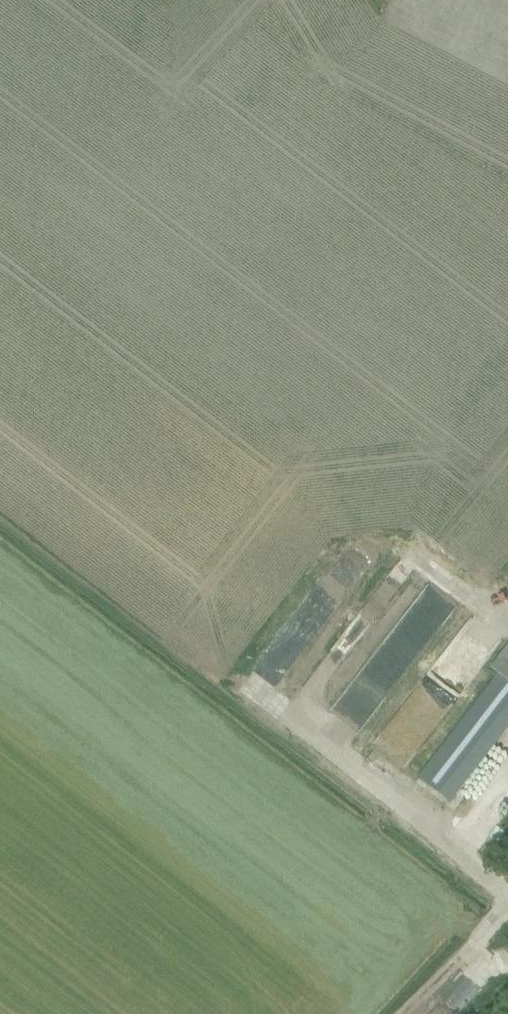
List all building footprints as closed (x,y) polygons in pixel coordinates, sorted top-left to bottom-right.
[(418,779),(450,804),(507,728),(507,647),(491,669),(499,675),(418,779)]
